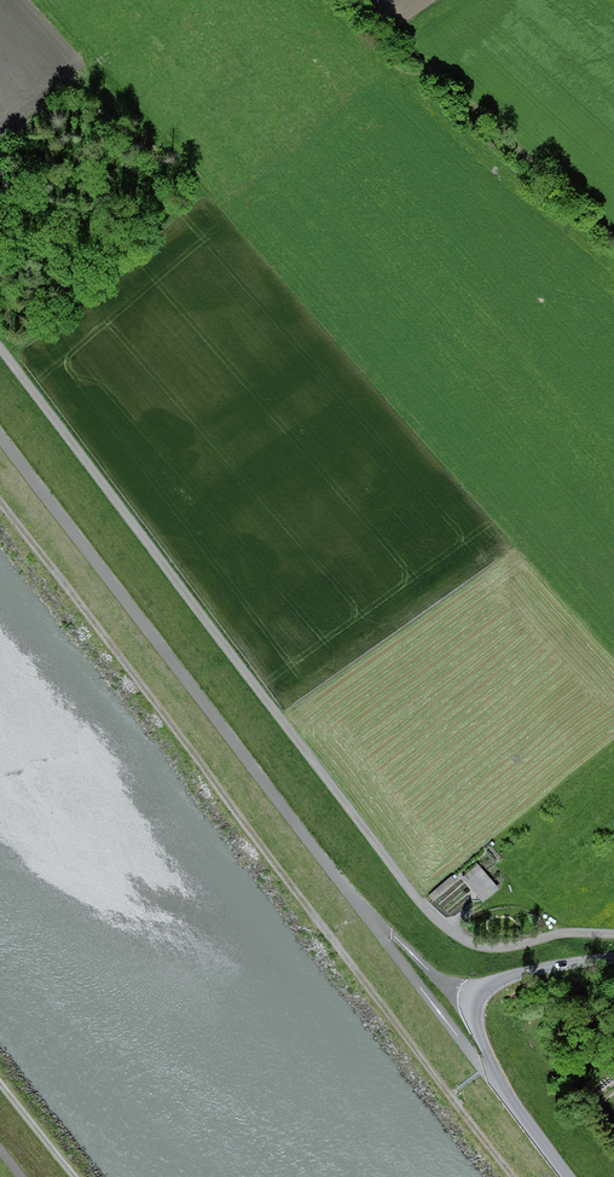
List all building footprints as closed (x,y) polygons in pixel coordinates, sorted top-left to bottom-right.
[(480,861),(463,875),(484,900),(501,886),(480,861)]
